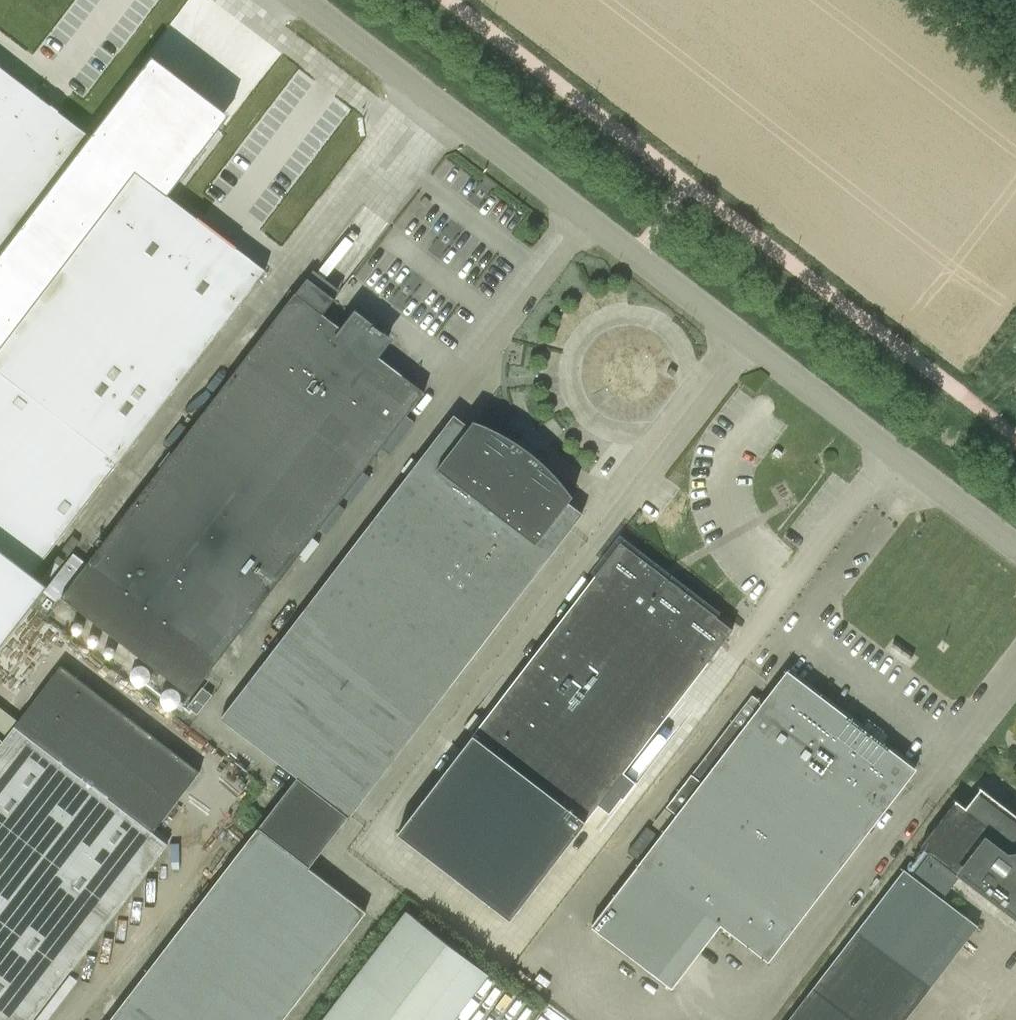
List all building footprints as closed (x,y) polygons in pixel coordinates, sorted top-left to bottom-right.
[(90,135),(0,66),(0,253),(90,135)] [(32,572),(265,269),(136,170),(111,204),(97,195),(75,224),(88,233),(0,347),(0,644),(47,583),(32,572)] [(296,292),(295,291),(87,562),(74,551),(44,591),(57,601),(62,594),(190,693),(423,390),(376,354),(388,338),(356,313),(343,329),(323,313),(335,298),(308,277),(296,292)] [(221,716),(297,775),(280,797),(332,837),(349,815),(582,512),(453,413),(221,716)] [(620,541),(473,733),(398,832),(510,918),(598,803),(609,812),(646,764),(635,755),(727,634),(712,622),(717,616),(620,541)] [(168,842),(153,830),(199,770),(61,664),(3,740),(0,738),(0,1019),(31,1019),(168,842)] [(787,669),(762,702),(752,695),(667,806),(677,814),(591,925),(672,987),(721,923),(769,960),(916,768),(787,669)] [(188,706),(198,714),(213,694),(203,686),(188,706)] [(978,784),(977,786),(979,787),(964,806),(953,797),(952,798),(955,801),(920,845),(929,852),(912,874),(903,868),(787,1019),(890,1019),(919,983),(926,988),(939,971),(932,965),(969,918),(943,898),(960,876),(1015,919),(1015,814),(978,784)] [(366,911),(309,867),(332,837),(280,797),(109,1019),(281,1019),(366,911)] [(488,974),(405,910),(320,1019),(452,1019),(488,974)]
